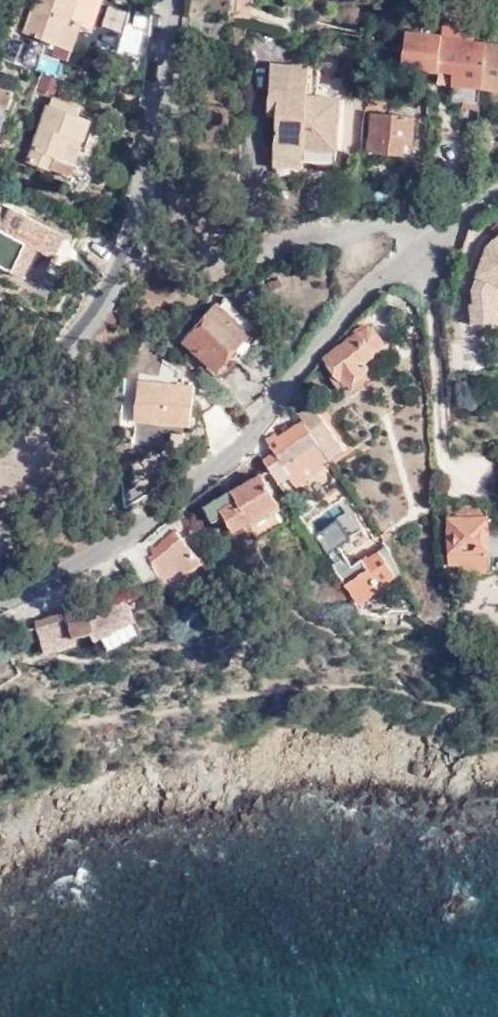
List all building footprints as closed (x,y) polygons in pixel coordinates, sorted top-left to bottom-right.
[(75,0),(35,0),(23,34),(57,46),(54,55),(68,61),(80,25),(91,29),(101,3),(93,0),(76,0),(75,0)] [(138,54),(144,31),(126,26),(119,49),(138,54)] [(481,88),(486,45),(441,41),(442,36),(406,32),(402,69),(438,72),(437,84),(481,88)] [(19,59),(24,43),(11,39),(6,55),(19,59)] [(486,45),(481,88),(497,90),(497,46),(486,45)] [(317,97),(319,68),(271,65),(268,115),(276,115),(273,166),(302,168),(303,162),(303,149),(337,151),(340,99),(317,97)] [(7,108),(12,93),(0,89),(0,105),(7,108)] [(386,97),(370,95),(369,109),(385,110),(386,97)] [(49,107),(48,106),(28,162),(70,176),(90,121),(77,117),(81,108),(53,98),(49,107)] [(414,119),(371,114),(368,151),(403,155),(405,144),(412,144),(414,119)] [(336,164),(337,151),(303,149),(303,162),(336,164)] [(18,276),(30,253),(21,248),(24,243),(53,258),(65,236),(11,208),(0,228),(0,267),(18,276)] [(490,248),(478,281),(476,294),(478,305),(473,305),(475,324),(496,322),(495,304),(497,304),(497,242),(490,248)] [(185,342),(217,371),(235,351),(242,357),(264,332),(241,312),(233,321),(217,306),(185,342)] [(372,328),(368,327),(326,358),(335,370),(329,375),(339,389),(346,384),(351,392),(390,364),(379,350),(383,347),(383,343),(372,328)] [(194,387),(138,382),(135,421),(185,425),(190,426),(194,387)] [(313,405),(298,414),(303,421),(323,451),(330,461),(345,451),(313,405)] [(184,434),(185,425),(135,421),(131,420),(129,444),(162,446),(163,432),(184,434)] [(287,476),(294,485),(329,462),(322,452),(323,451),(303,421),(279,437),(271,426),(264,435),(264,437),(275,453),(289,474),(287,476)] [(275,453),(264,460),(278,482),(287,476),(289,474),(275,453)] [(274,498),(261,475),(203,507),(213,523),(224,516),(233,532),(249,522),(245,515),(274,498)] [(278,506),(274,498),(245,515),(249,522),(278,506)] [(448,506),(450,565),(464,565),(464,573),(490,572),(489,557),(497,556),(497,528),(488,528),(487,505),(448,506)] [(143,542),(125,552),(144,584),(159,577),(164,587),(204,564),(177,533),(182,528),(172,516),(143,542)] [(347,566),(337,572),(356,600),(357,599),(356,597),(374,585),(379,592),(382,589),(381,587),(396,577),(392,571),(394,569),(382,554),(379,556),(377,552),(367,558),(367,557),(349,569),(347,566)] [(374,585),(356,597),(357,599),(356,600),(359,605),(379,592),(374,585)] [(90,596),(96,609),(106,604),(101,591),(90,596)] [(74,639),(92,633),(95,640),(102,636),(109,649),(141,634),(124,596),(106,604),(96,609),(89,612),(86,604),(35,621),(46,655),(77,645),(74,639)]
